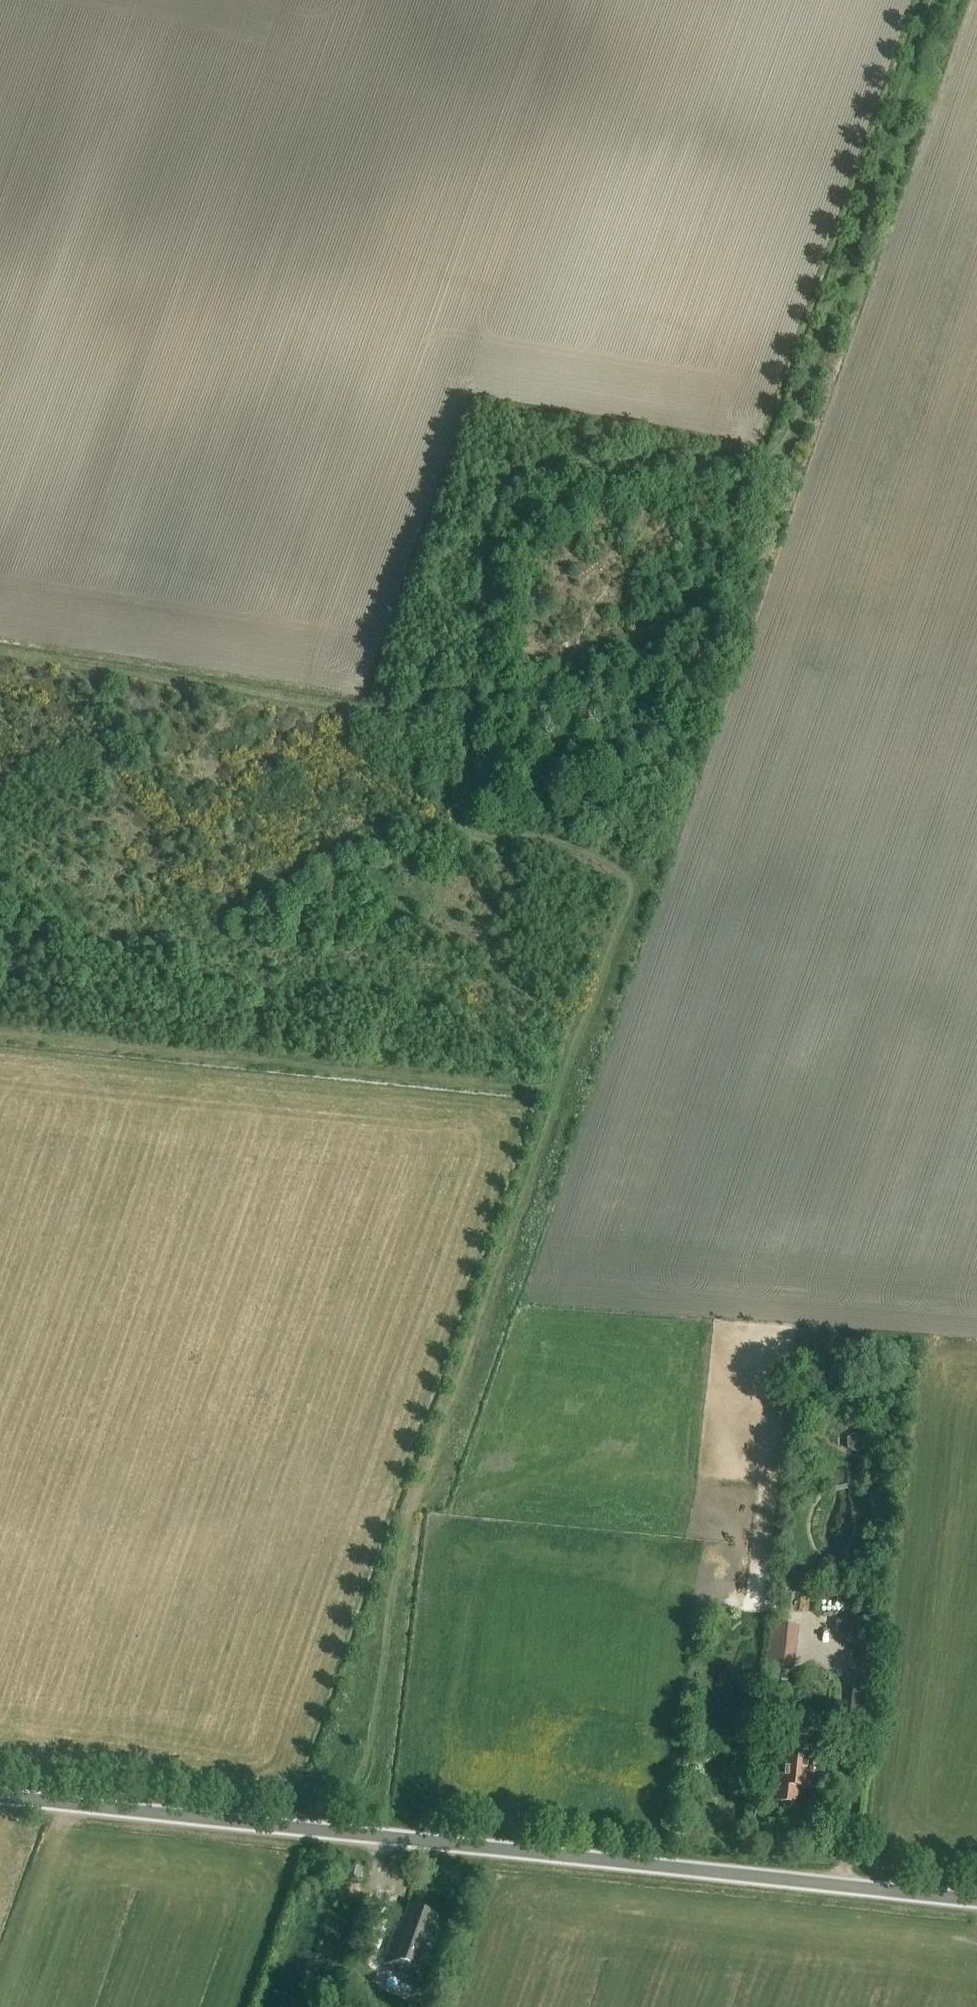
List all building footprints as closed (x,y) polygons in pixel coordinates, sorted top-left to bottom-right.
[(798,1626),(771,1623),(766,1667),(793,1670),(798,1626)] [(874,1679),(853,1677),(847,1733),(869,1735),(874,1679)] [(779,1729),(777,1750),(775,1769),(772,1769),(771,1778),(774,1778),(772,1801),(795,1804),(797,1787),(812,1789),(818,1732),(779,1729)] [(430,1938),(437,1917),(407,1906),(400,1926),(395,1924),(381,1964),(421,1979),(435,1941),(430,1938)]
